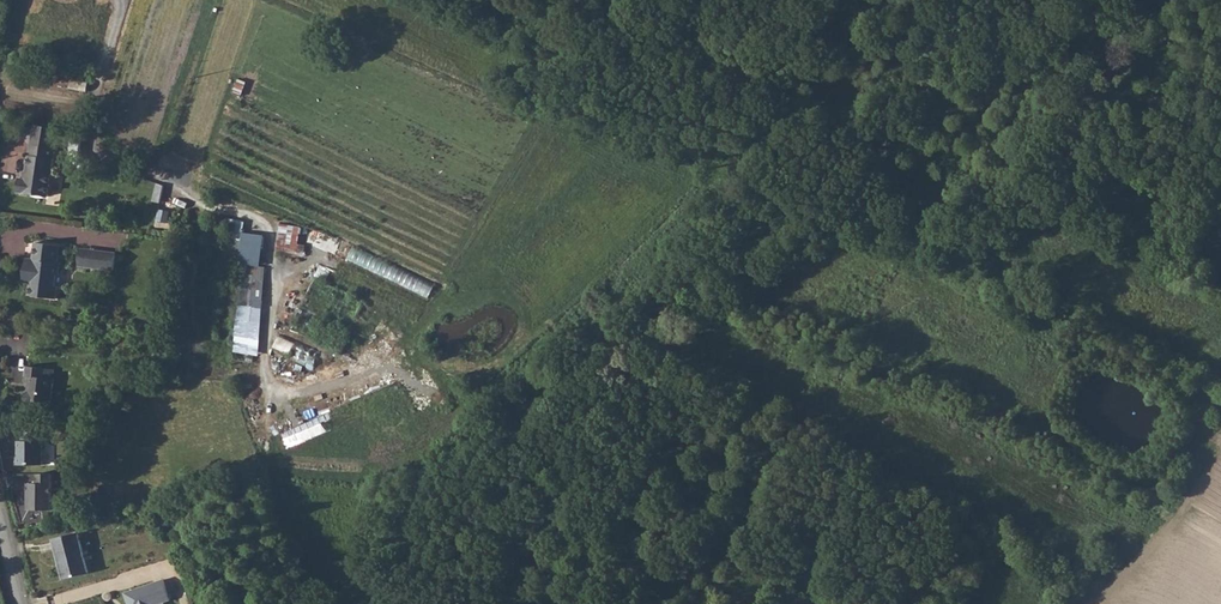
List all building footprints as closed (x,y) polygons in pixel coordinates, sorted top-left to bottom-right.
[(20,173),(18,187),(48,192),(57,144),(32,140),(26,174),(20,173)] [(232,219),(228,262),(242,263),(246,220),(232,219)] [(307,244),(301,243),(303,225),(281,223),(278,253),(306,256),(307,244)] [(34,253),(30,252),(28,271),(32,271),(31,278),(29,290),(56,294),(58,282),(55,281),(56,269),(60,270),(62,257),(58,256),(60,240),(36,237),(34,253)] [(116,269),(117,250),(80,247),(79,266),(116,269)] [(353,248),(348,262),(431,293),(436,279),(353,248)] [(262,321),(267,265),(245,263),(241,305),(253,306),(251,320),(262,321)] [(279,349),(313,367),(320,354),(286,336),(279,349)] [(28,358),(27,369),(32,370),(29,398),(54,401),(57,372),(47,372),(48,360),(28,358)] [(42,432),(24,432),(24,442),(21,441),(21,456),(19,458),(19,465),(46,465),(46,445),(44,445),(43,432),(42,432)] [(54,472),(39,472),(39,482),(30,482),(30,492),(31,492),(31,496),(30,496),(30,509),(54,508),(54,472)] [(78,532),(53,538),(62,579),(87,574),(78,532)] [(172,585),(133,597),(135,603),(178,603),(172,585)]
